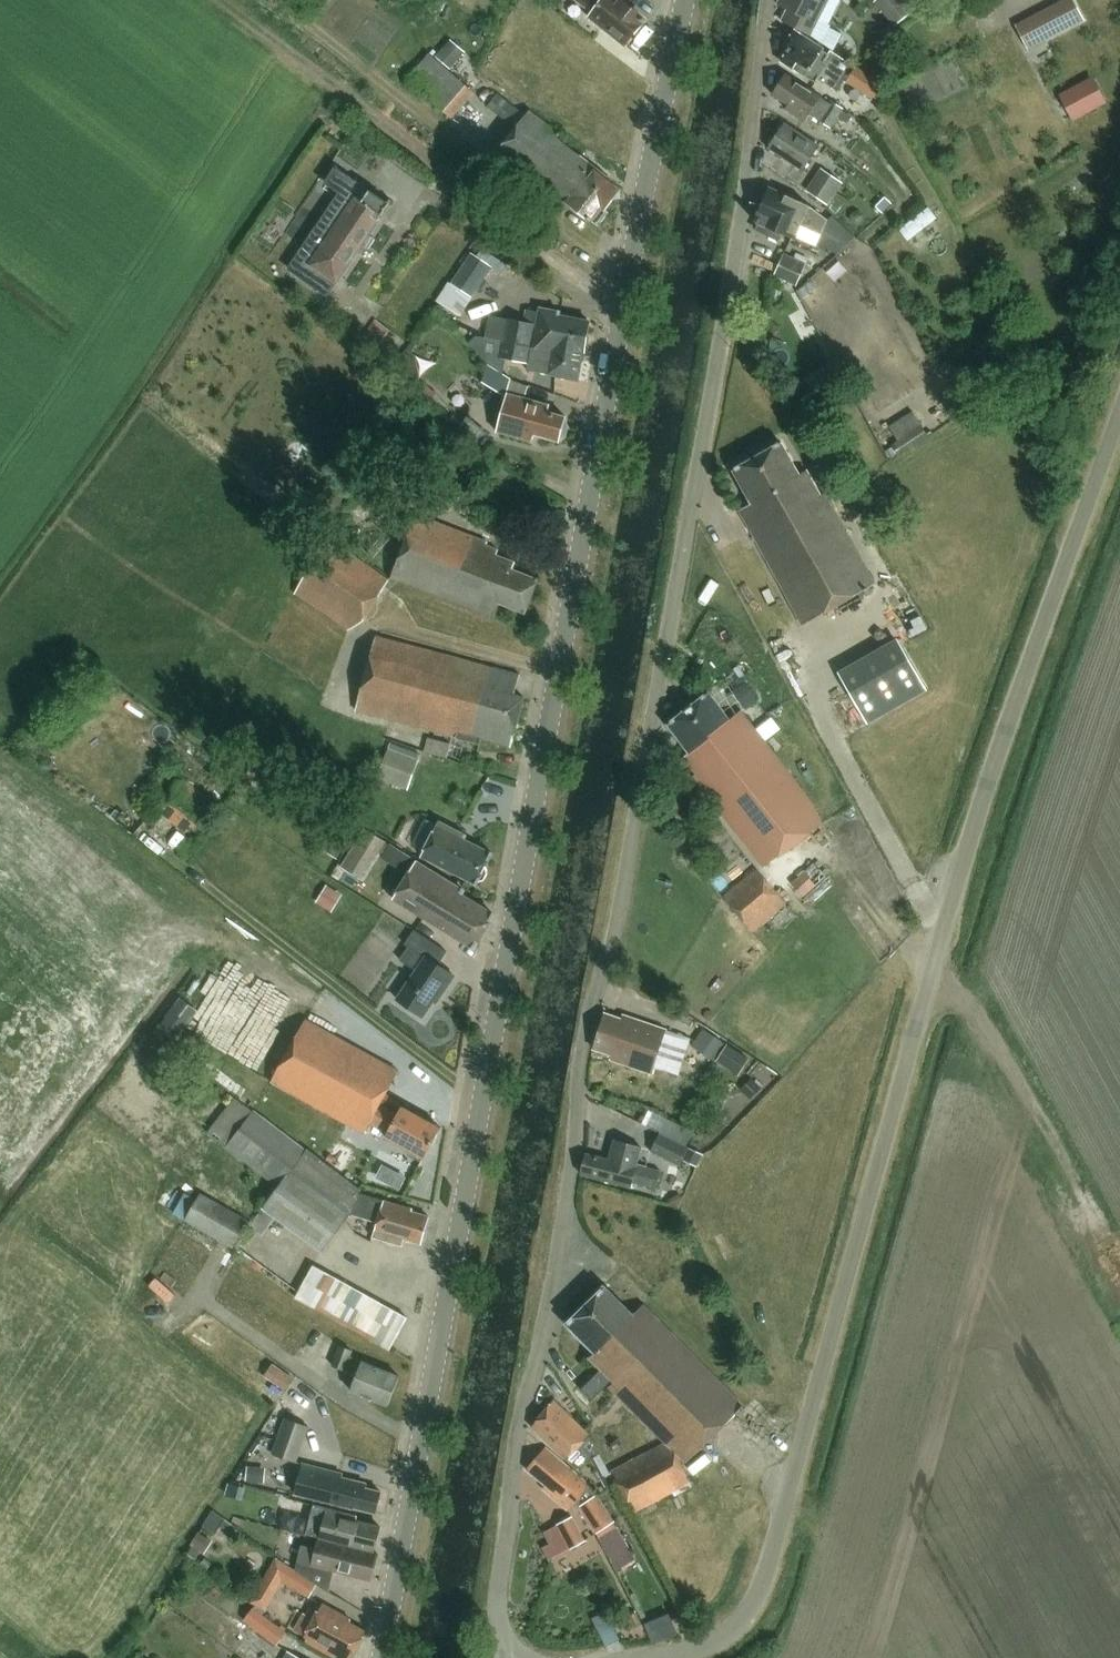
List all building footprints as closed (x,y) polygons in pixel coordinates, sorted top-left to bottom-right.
[(625,46),(645,21),(622,2),(622,1),(621,0),(576,0),(592,13),(588,18),(605,31),(605,30),(625,46)] [(829,0),(781,0),(778,6),(788,11),(782,23),(811,37),(829,0)] [(913,14),(903,0),(879,0),(874,4),(894,29),(913,14)] [(1085,21),(1073,0),(1064,0),(1015,26),(1028,51),(1085,21)] [(829,56),(795,33),(793,35),(790,36),(786,42),(787,45),(786,47),(789,49),(787,53),(788,53),(782,62),(816,84),(819,79),(838,92),(847,78),(849,80),(856,69),(857,68),(832,52),(829,56)] [(430,55),(407,82),(451,119),(474,92),(430,55)] [(883,86),(856,69),(849,80),(847,83),(873,101),(883,86)] [(830,129),(843,110),(831,102),(830,104),(787,76),(786,79),(781,80),(778,85),(779,89),(774,97),(788,107),(786,110),(806,123),(810,116),(830,129)] [(1107,105),(1093,78),(1059,96),(1073,123),(1107,105)] [(499,96),(488,109),(509,126),(520,112),(499,96)] [(530,112),(505,143),(491,161),(560,214),(568,204),(596,226),(607,212),(605,211),(620,193),(588,168),(591,165),(580,157),(580,158),(557,140),(561,136),(530,112)] [(803,171),(819,148),(785,126),(769,149),(803,171)] [(341,194),(291,268),(290,270),(328,296),(390,205),(337,168),(327,184),(341,194)] [(829,207),(843,185),(821,171),(807,193),(829,207)] [(822,236),(828,221),(810,208),(770,189),(769,193),(765,194),(763,200),(764,204),(761,210),(757,214),(757,219),(755,223),(759,224),(756,232),(779,242),(782,235),(795,241),(801,227),(822,236)] [(882,214),(892,204),(885,198),(876,207),(882,214)] [(484,282),(491,271),(492,269),(471,255),(451,285),(473,299),(484,282)] [(797,288),(807,266),(785,256),(775,278),(797,288)] [(578,352),(584,354),(590,323),(559,317),(560,313),(540,309),(537,325),(509,320),(504,343),(547,351),(547,350),(577,355),(578,352)] [(365,337),(380,347),(390,332),(376,322),(365,337)] [(504,374),(507,361),(529,365),(528,372),(579,382),(584,354),(578,352),(577,355),(547,350),(547,351),(504,343),(477,337),(470,344),(488,365),(504,374)] [(529,387),(511,380),(488,366),(483,384),(506,399),(497,433),(533,443),(535,436),(560,443),(567,419),(548,414),(550,407),(525,400),(529,387)] [(436,396),(426,386),(420,392),(430,402),(436,396)] [(900,458),(930,438),(913,412),(890,427),(898,442),(892,446),(900,458)] [(804,627),(876,585),(825,495),(821,498),(807,473),(800,477),(782,444),(734,471),(752,504),(739,511),(804,627)] [(416,515),(391,579),(495,620),(501,604),(526,614),(538,581),(513,571),(516,564),(498,557),(500,552),(488,547),(489,544),(416,515)] [(350,632),(364,625),(390,583),(327,544),(294,598),(350,632)] [(481,741),(497,745),(511,748),(525,699),(515,696),(520,677),(376,637),(358,720),(480,748),(481,741)] [(901,645),(842,679),(867,724),(927,691),(901,645)] [(693,777),(747,847),(764,868),(823,824),(814,806),(741,712),(730,722),(709,694),(668,726),(690,753),(683,758),(697,775),(693,777)] [(446,760),(451,746),(428,739),(423,753),(446,760)] [(407,793),(418,764),(389,753),(378,782),(407,793)] [(181,780),(157,811),(186,833),(191,828),(196,831),(206,818),(198,812),(207,799),(181,780)] [(422,858),(477,886),(493,855),(465,840),(467,836),(440,823),(422,858)] [(363,881),(386,843),(364,830),(341,868),(363,881)] [(338,858),(342,851),(332,844),(327,852),(338,858)] [(475,950),(495,917),(462,896),(464,892),(417,862),(394,900),(475,950)] [(825,878),(813,864),(791,884),(803,898),(825,878)] [(753,933),(787,905),(756,869),(723,898),(753,933)] [(329,909),(337,895),(327,889),(318,902),(329,909)] [(397,1000),(423,1018),(440,994),(442,996),(455,977),(438,966),(447,953),(415,931),(405,945),(409,948),(400,961),(416,972),(397,1000)] [(172,1045),(188,1023),(197,1012),(181,1000),(156,1033),(172,1045)] [(238,1003),(226,1029),(250,1039),(261,1013),(238,1003)] [(667,1031),(632,1019),(630,1023),(606,1015),(594,1050),(613,1056),(611,1061),(652,1075),(667,1031)] [(380,1107),(399,1072),(306,1021),(271,1083),(364,1135),(371,1123),(387,1132),(385,1138),(424,1159),(441,1129),(402,1108),(397,1116),(380,1107)] [(706,1025),(691,1047),(724,1068),(736,1050),(727,1044),(730,1040),(706,1025)] [(751,1099),(760,1090),(754,1083),(744,1093),(751,1099)] [(235,1099),(208,1134),(280,1188),(252,1226),(263,1234),(276,1218),(322,1252),(349,1216),(352,1214),(378,1221),(372,1239),(402,1247),(404,1240),(421,1245),(429,1218),(412,1213),(413,1210),(359,1194),(360,1191),(307,1151),(306,1153),(235,1099)] [(680,1166),(689,1148),(660,1134),(651,1152),(680,1166)] [(587,1154),(581,1175),(634,1190),(635,1184),(656,1190),(661,1173),(637,1166),(642,1149),(614,1141),(609,1160),(587,1154)] [(699,1164),(703,1156),(690,1150),(686,1158),(699,1164)] [(201,1195),(186,1221),(234,1248),(249,1222),(201,1195)] [(296,1298),(390,1351),(407,1319),(314,1267),(296,1298)] [(690,1482),(675,1453),(686,1464),(743,1408),(643,1307),(633,1316),(604,1288),(567,1325),(596,1353),(590,1359),(614,1383),(610,1387),(667,1445),(613,1473),(633,1512),(690,1482)] [(351,1391),(388,1407),(400,1378),(349,1358),(352,1351),(341,1347),(333,1367),(357,1376),(351,1391)] [(294,1381),(272,1366),(265,1376),(286,1392),(294,1381)] [(566,1461),(589,1437),(585,1431),(554,1401),(532,1427),(566,1461)] [(286,1420),(274,1454),(296,1462),(308,1428),(286,1420)] [(589,1486),(547,1450),(528,1470),(547,1486),(544,1489),(568,1510),(575,1502),(589,1486)] [(599,1480),(610,1474),(600,1455),(589,1461),(599,1480)] [(353,1508),(376,1514),(381,1493),(365,1489),(366,1485),(341,1478),(342,1475),(304,1465),(296,1495),(353,1510),(353,1508)] [(259,1484),(261,1470),(248,1469),(247,1483),(259,1484)] [(596,1535),(614,1523),(589,1486),(575,1502),(596,1535)] [(373,1552),(380,1527),(355,1521),(356,1517),(314,1506),(306,1535),(373,1552)] [(572,1518),(544,1534),(556,1555),(569,1548),(578,1564),(591,1557),(583,1542),(585,1541),(572,1518)] [(618,1560),(635,1550),(620,1524),(603,1534),(618,1560)] [(327,1592),(332,1571),(371,1582),(378,1555),(319,1540),(316,1550),(302,1546),(298,1562),(295,1571),(327,1592)] [(287,1583),(295,1572),(277,1560),(267,1575),(281,1584),(283,1580),(287,1583)] [(296,1573),(289,1583),(309,1597),(316,1586),(296,1573)] [(366,1633),(349,1623),(350,1620),(323,1605),(317,1615),(310,1611),(306,1617),(302,1615),(293,1631),(304,1637),(303,1640),(306,1641),(304,1644),(329,1657),(353,1657),(366,1633)] [(275,1648),(285,1634),(252,1609),(242,1623),(275,1648)] [(649,1621),(655,1641),(679,1634),(673,1614),(649,1621)]
